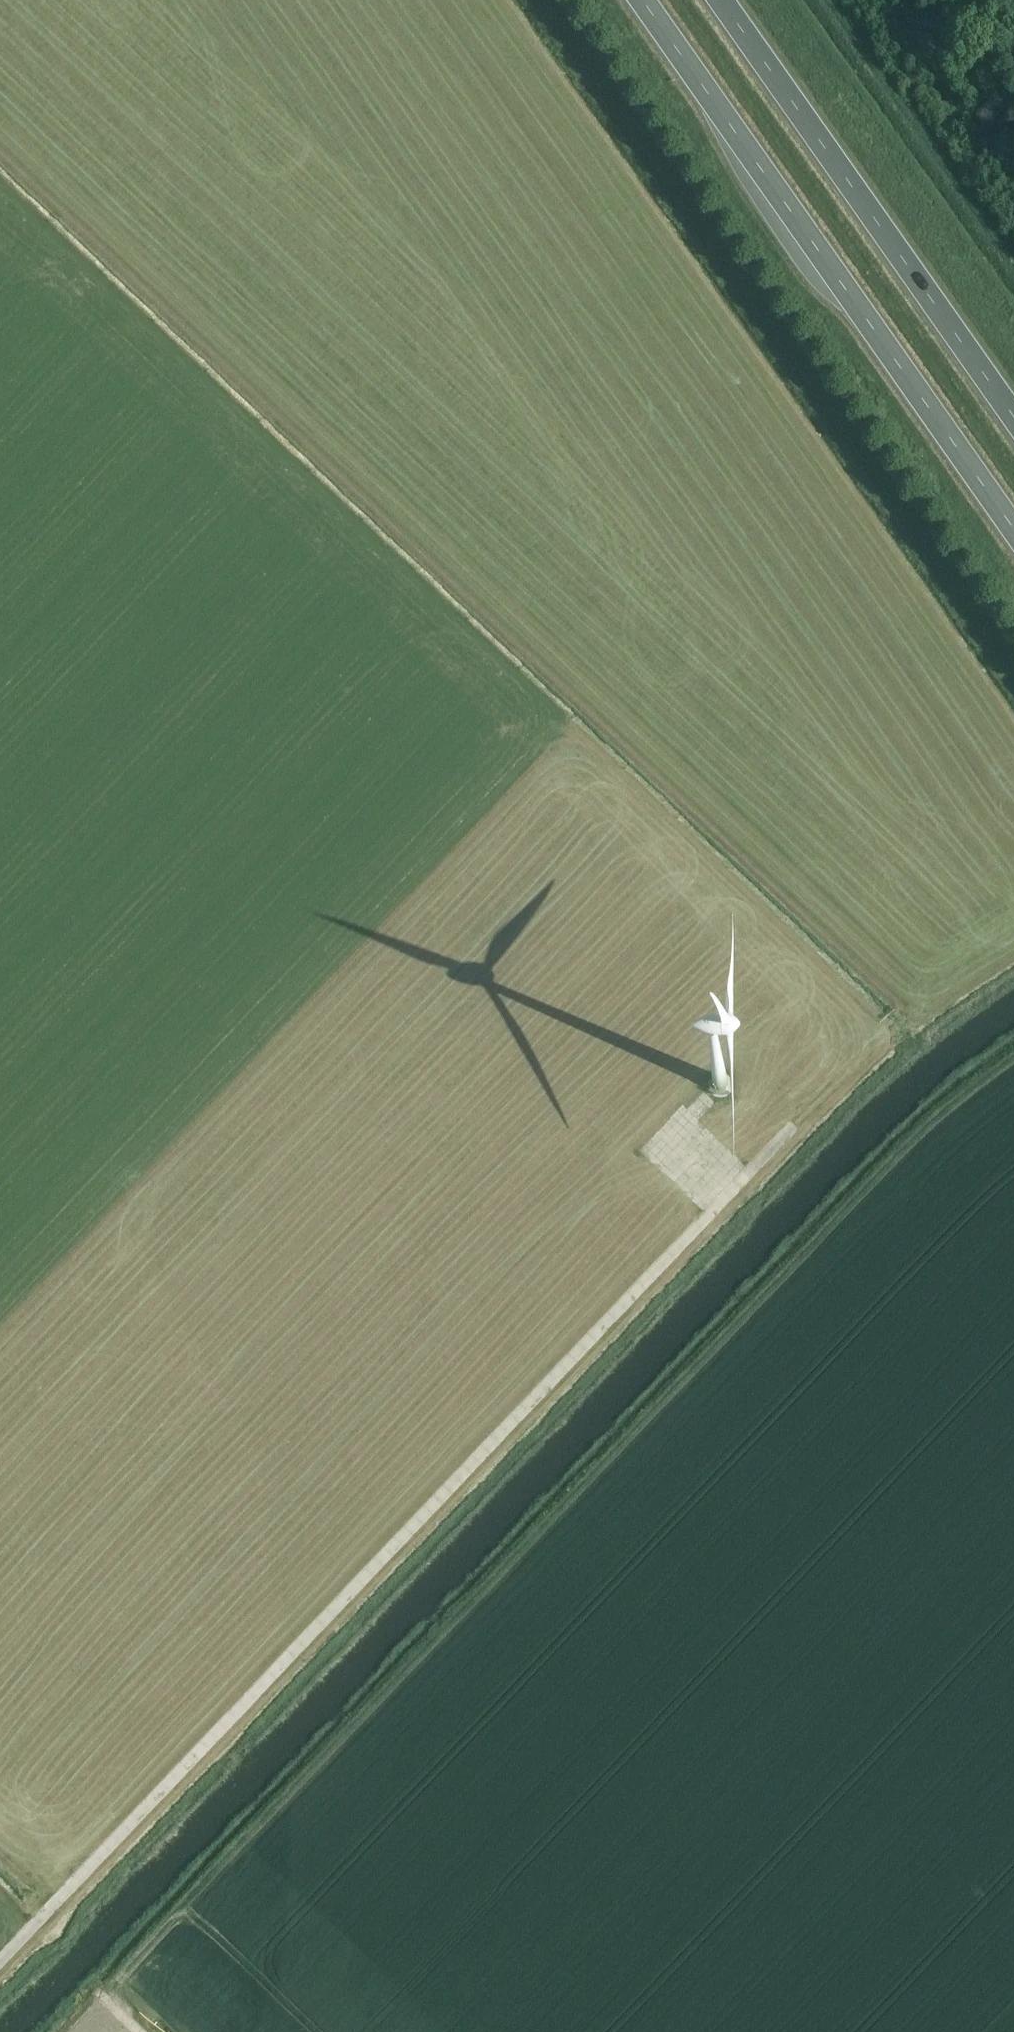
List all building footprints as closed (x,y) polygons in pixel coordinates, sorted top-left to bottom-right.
[(729,1086),(729,1085),(729,1084),(728,1081),(727,1080),(727,1079),(725,1078),(724,1077),(722,1077),(720,1076),(719,1077),(718,1077),(716,1078),(714,1079),(713,1081),(712,1082),(712,1084),(712,1085),(712,1086),(713,1089),(713,1090),(714,1091),(716,1092),(717,1093),(719,1093),(720,1094),(722,1093),(724,1093),(725,1092),(727,1091),(728,1089),(729,1088),(729,1086)]
